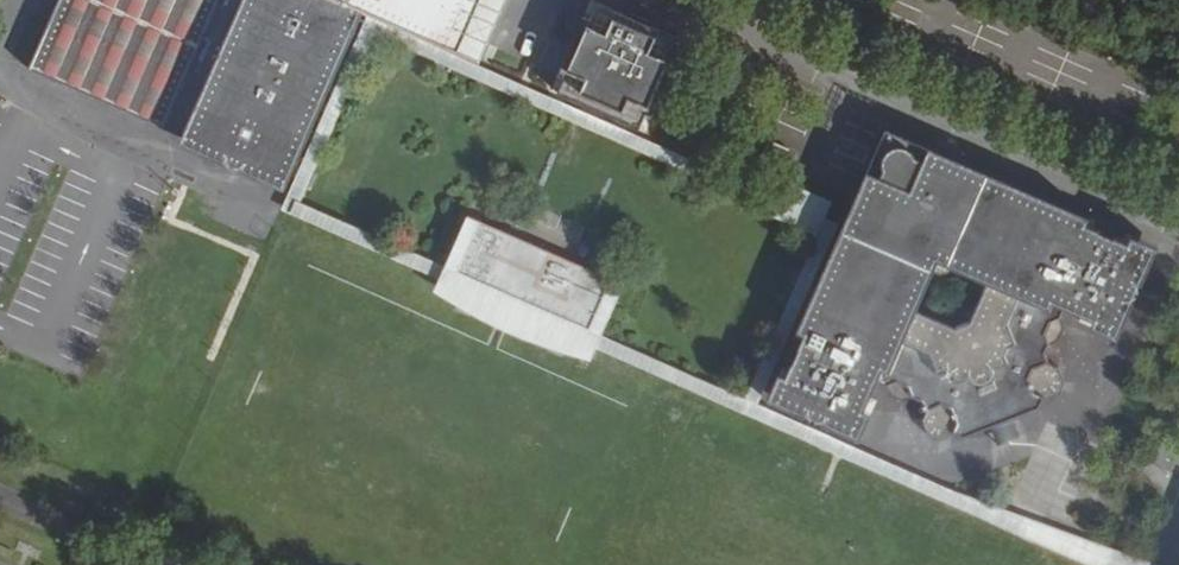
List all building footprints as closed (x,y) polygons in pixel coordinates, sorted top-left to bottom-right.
[(72,0),(55,0),(25,66),(180,134),(176,143),(204,156),(256,178),(274,186),(309,105),(269,87),(271,84),(245,72),(243,75),(72,0)] [(243,75),(245,72),(271,84),(269,87),(309,105),(354,5),(472,57),(497,0),(72,0),(243,75)] [(664,34),(587,0),(546,89),(624,123),(664,34)] [(362,162),(339,214),(430,253),(419,277),(444,293),(494,319),(539,335),(576,345),(587,321),(684,364),(707,312),(756,333),(806,217),(363,28),(313,141),(362,162)] [(851,406),(862,379),(876,385),(877,388),(880,394),(884,397),(888,400),(896,399),(900,398),(907,397),(913,399),(916,403),(918,406),(918,410),(916,414),(912,419),(912,423),(912,427),(913,430),(916,433),(921,436),(928,438),(936,438),(945,435),(954,442),(1031,411),(1034,404),(1036,398),(1040,397),(1045,397),(1048,395),(1050,394),(1053,392),(1054,390),(1055,387),(1055,382),(1054,377),(1052,373),(1047,368),(1043,365),(1039,362),(1038,357),(1039,350),(1040,347),(1042,345),(1047,342),(1051,339),(1053,335),(1055,333),(1056,327),(1056,323),(1055,320),(1053,317),(1052,313),(1056,305),(1081,316),(1079,322),(1103,331),(1116,299),(1110,297),(1112,295),(1122,295),(1125,286),(1119,277),(1124,279),(1142,242),(1114,230),(1111,237),(1069,217),(1071,211),(909,142),(904,153),(898,152),(895,144),(892,141),(888,138),(884,138),(880,138),(876,138),(872,141),(868,144),(865,148),(864,154),(864,158),(866,161),(862,169),(851,165),(783,326),(790,329),(771,371),(766,369),(755,393),(792,409),(795,401),(798,404),(799,411),(802,415),(808,416),(813,410),(816,411),(814,419),(847,433),(858,408),(851,406)] [(310,140),(287,192),(339,214),(362,162),(310,140)]
